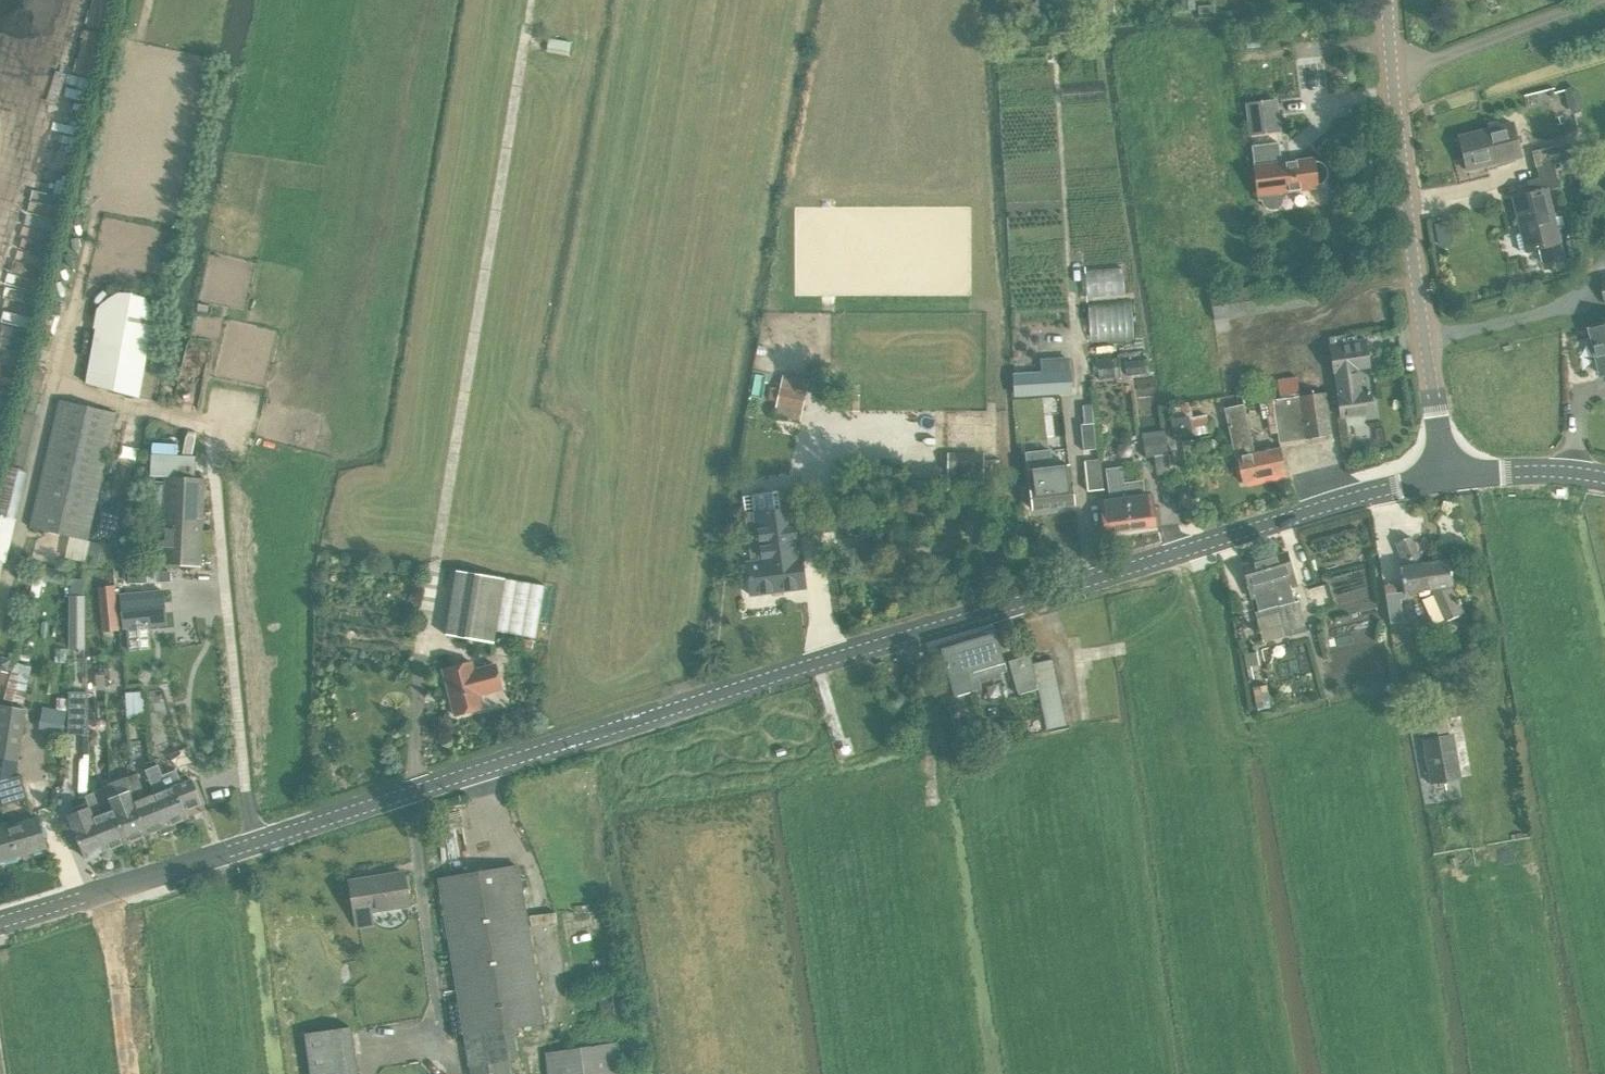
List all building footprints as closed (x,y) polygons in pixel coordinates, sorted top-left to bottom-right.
[(1043,15),(1062,13),(1060,0),(1041,0),(1043,15)] [(1573,86),(1566,87),(1564,95),(1568,109),(1573,113),(1579,112),(1582,105),(1578,91),(1573,86)] [(1251,132),(1281,129),(1277,97),(1247,100),(1251,132)] [(1512,124),(1459,137),(1460,140),(1455,141),(1458,152),(1462,151),(1467,171),(1521,158),(1512,124)] [(1536,169),(1553,165),(1578,159),(1574,142),(1532,152),(1536,169)] [(1278,143),(1251,146),(1256,197),(1258,197),(1258,201),(1261,200),(1262,204),(1265,208),(1269,210),(1273,210),(1277,208),(1280,205),(1282,202),(1282,198),(1285,197),(1284,193),(1317,188),(1316,185),(1320,184),(1322,183),(1324,182),(1325,180),(1326,178),(1327,176),(1327,174),(1327,171),(1327,169),(1326,168),(1325,166),(1323,164),(1322,163),(1320,162),(1319,162),(1317,162),(1315,161),(1314,162),(1313,158),(1280,163),(1278,143)] [(1530,194),(1546,190),(1558,187),(1553,165),(1536,169),(1538,178),(1527,181),(1530,194)] [(1552,212),(1546,190),(1530,194),(1513,198),(1521,232),(1517,233),(1515,236),(1519,251),(1522,253),(1540,248),(1543,262),(1561,257),(1558,244),(1560,243),(1556,229),(1565,227),(1560,210),(1552,212)] [(1214,320),(1314,305),(1310,279),(1210,295),(1214,320)] [(97,327),(86,385),(136,399),(150,339),(150,338),(151,338),(151,337),(152,336),(152,335),(153,334),(153,333),(153,332),(154,331),(154,330),(154,329),(154,328),(155,327),(155,326),(155,325),(155,324),(155,323),(155,322),(155,321),(155,320),(155,319),(155,318),(154,317),(154,316),(154,315),(154,314),(153,313),(153,312),(153,311),(152,310),(152,309),(151,308),(150,307),(150,306),(149,305),(149,304),(148,303),(147,303),(146,302),(146,301),(145,301),(144,300),(143,299),(142,298),(141,298),(140,297),(139,297),(138,296),(137,296),(136,295),(135,295),(134,295),(133,294),(132,294),(131,294),(130,294),(129,294),(128,294),(127,293),(126,293),(125,293),(124,293),(123,293),(122,294),(121,294),(120,294),(119,294),(118,294),(117,295),(116,295),(115,295),(115,296),(114,296),(113,296),(112,297),(111,297),(110,298),(109,298),(108,299),(108,300),(107,300),(106,301),(105,302),(104,303),(103,304),(103,305),(102,306),(101,306),(101,307),(100,308),(100,309),(99,310),(99,311),(99,312),(98,313),(98,314),(98,315),(97,316),(97,317),(97,318),(97,319),(97,320),(97,321),(97,322),(97,323),(97,324),(97,325),(97,326),(97,327)] [(1592,330),(1603,376),(1604,376),(1604,327),(1592,330)] [(1347,342),(1346,336),(1330,338),(1334,368),(1339,395),(1338,396),(1341,418),(1373,414),(1370,391),(1361,392),(1358,369),(1369,368),(1365,340),(1347,342)] [(1097,359),(1099,379),(1121,377),(1119,357),(1097,359)] [(1041,372),(1013,374),(1012,374),(1013,384),(1014,397),(1072,393),(1069,358),(1040,360),(1041,372)] [(802,412),(809,381),(783,375),(776,406),(802,412)] [(1279,399),(1273,400),(1279,443),(1332,436),(1326,393),(1299,396),(1296,377),(1276,380),(1279,399)] [(1254,392),(1241,395),(1243,404),(1256,401),(1254,392)] [(831,397),(831,413),(843,414),(844,397),(831,397)] [(42,404),(29,400),(12,467),(7,465),(0,492),(0,575),(3,562),(5,563),(14,523),(15,523),(28,470),(25,470),(42,404)] [(88,541),(117,414),(60,400),(30,527),(88,541)] [(1084,425),(1093,424),(1091,404),(1082,405),(1084,425)] [(1254,453),(1244,404),(1224,409),(1235,459),(1238,458),(1243,483),(1286,474),(1280,448),(1254,453)] [(1174,437),(1192,433),(1188,417),(1171,421),(1174,437)] [(1093,424),(1081,425),(1083,451),(1096,449),(1093,424)] [(1163,430),(1141,434),(1145,458),(1153,456),(1157,475),(1169,473),(1166,454),(1167,454),(1163,430)] [(1051,450),(1026,453),(1029,471),(1033,510),(1074,505),(1070,466),(1061,467),(1060,464),(1053,464),(1051,450)] [(947,453),(946,475),(982,476),(982,453),(947,453)] [(108,458),(105,472),(115,474),(118,460),(108,458)] [(1087,478),(1102,476),(1100,461),(1085,463),(1087,478)] [(1124,482),(1122,467),(1105,469),(1108,500),(1100,502),(1105,534),(1130,530),(1126,498),(1124,482)] [(1088,492),(1104,490),(1102,476),(1087,478),(1088,492)] [(200,566),(205,479),(165,477),(161,564),(200,566)] [(1145,495),(1143,480),(1124,482),(1126,498),(1130,530),(1156,527),(1152,495),(1145,495)] [(793,490),(752,495),(761,561),(746,563),(751,596),(806,588),(801,556),(797,556),(794,538),(799,538),(793,490)] [(1422,564),(1410,537),(1396,543),(1406,567),(1400,567),(1405,594),(1419,592),(1430,590),(1444,620),(1463,611),(1452,587),(1453,587),(1449,560),(1422,564)] [(90,542),(86,558),(96,560),(98,561),(99,560),(102,544),(90,542)] [(1294,602),(1290,588),(1297,586),(1287,553),(1265,558),(1286,634),(1288,634),(1289,636),(1306,632),(1298,601),(1294,602)] [(1286,634),(1265,558),(1243,563),(1252,597),(1254,597),(1258,612),(1255,613),(1262,641),(1286,634)] [(535,638),(544,586),(457,571),(446,635),(493,643),(495,633),(535,638)] [(114,584),(99,586),(102,623),(117,621),(114,584)] [(164,590),(119,594),(123,630),(126,630),(128,651),(151,648),(149,627),(167,625),(164,590)] [(85,596),(69,596),(69,649),(85,649),(85,596)] [(30,597),(27,609),(37,612),(40,599),(30,597)] [(1006,672),(995,633),(956,645),(954,640),(943,644),(944,648),(941,649),(954,697),(973,692),(970,682),(1006,672)] [(1037,690),(1032,664),(1030,655),(1028,656),(1008,661),(1017,695),(1037,690)] [(1037,689),(1045,731),(1066,727),(1052,660),(1032,664),(1037,690),(1037,689)] [(474,670),(472,663),(443,670),(455,716),(484,708),(480,696),(502,690),(495,665),(474,670)] [(5,685),(8,673),(0,671),(0,684),(5,685)] [(24,704),(27,685),(8,681),(4,700),(24,704)] [(145,690),(125,693),(128,723),(148,721),(145,690)] [(56,708),(56,709),(67,710),(67,699),(57,699),(56,708)] [(28,799),(21,775),(18,764),(27,710),(0,706),(0,796),(3,806),(28,799)] [(1429,785),(1462,779),(1454,734),(1421,740),(1429,785)] [(150,768),(146,770),(155,795),(154,795),(169,832),(177,829),(174,823),(188,818),(185,810),(202,803),(193,780),(182,784),(176,770),(162,775),(158,765),(150,768)] [(137,774),(124,779),(146,834),(159,829),(162,835),(169,832),(154,795),(146,798),(137,774)] [(124,779),(104,787),(114,811),(126,842),(146,834),(124,779)] [(94,792),(85,795),(90,808),(89,808),(105,850),(126,842),(114,811),(103,815),(94,792)] [(89,808),(68,817),(85,858),(105,850),(89,808)] [(47,848),(38,818),(0,829),(0,858),(1,862),(47,848)] [(508,1059),(519,1057),(514,1027),(544,1022),(518,867),(439,880),(464,1035),(469,1066),(471,1073),(511,1073),(508,1059)] [(404,873),(350,881),(355,915),(356,914),(358,927),(373,925),(371,912),(409,906),(404,873)] [(351,1027),(305,1032),(311,1073),(357,1073),(351,1027)] [(546,1054),(548,1073),(619,1073),(615,1045),(546,1054)]
